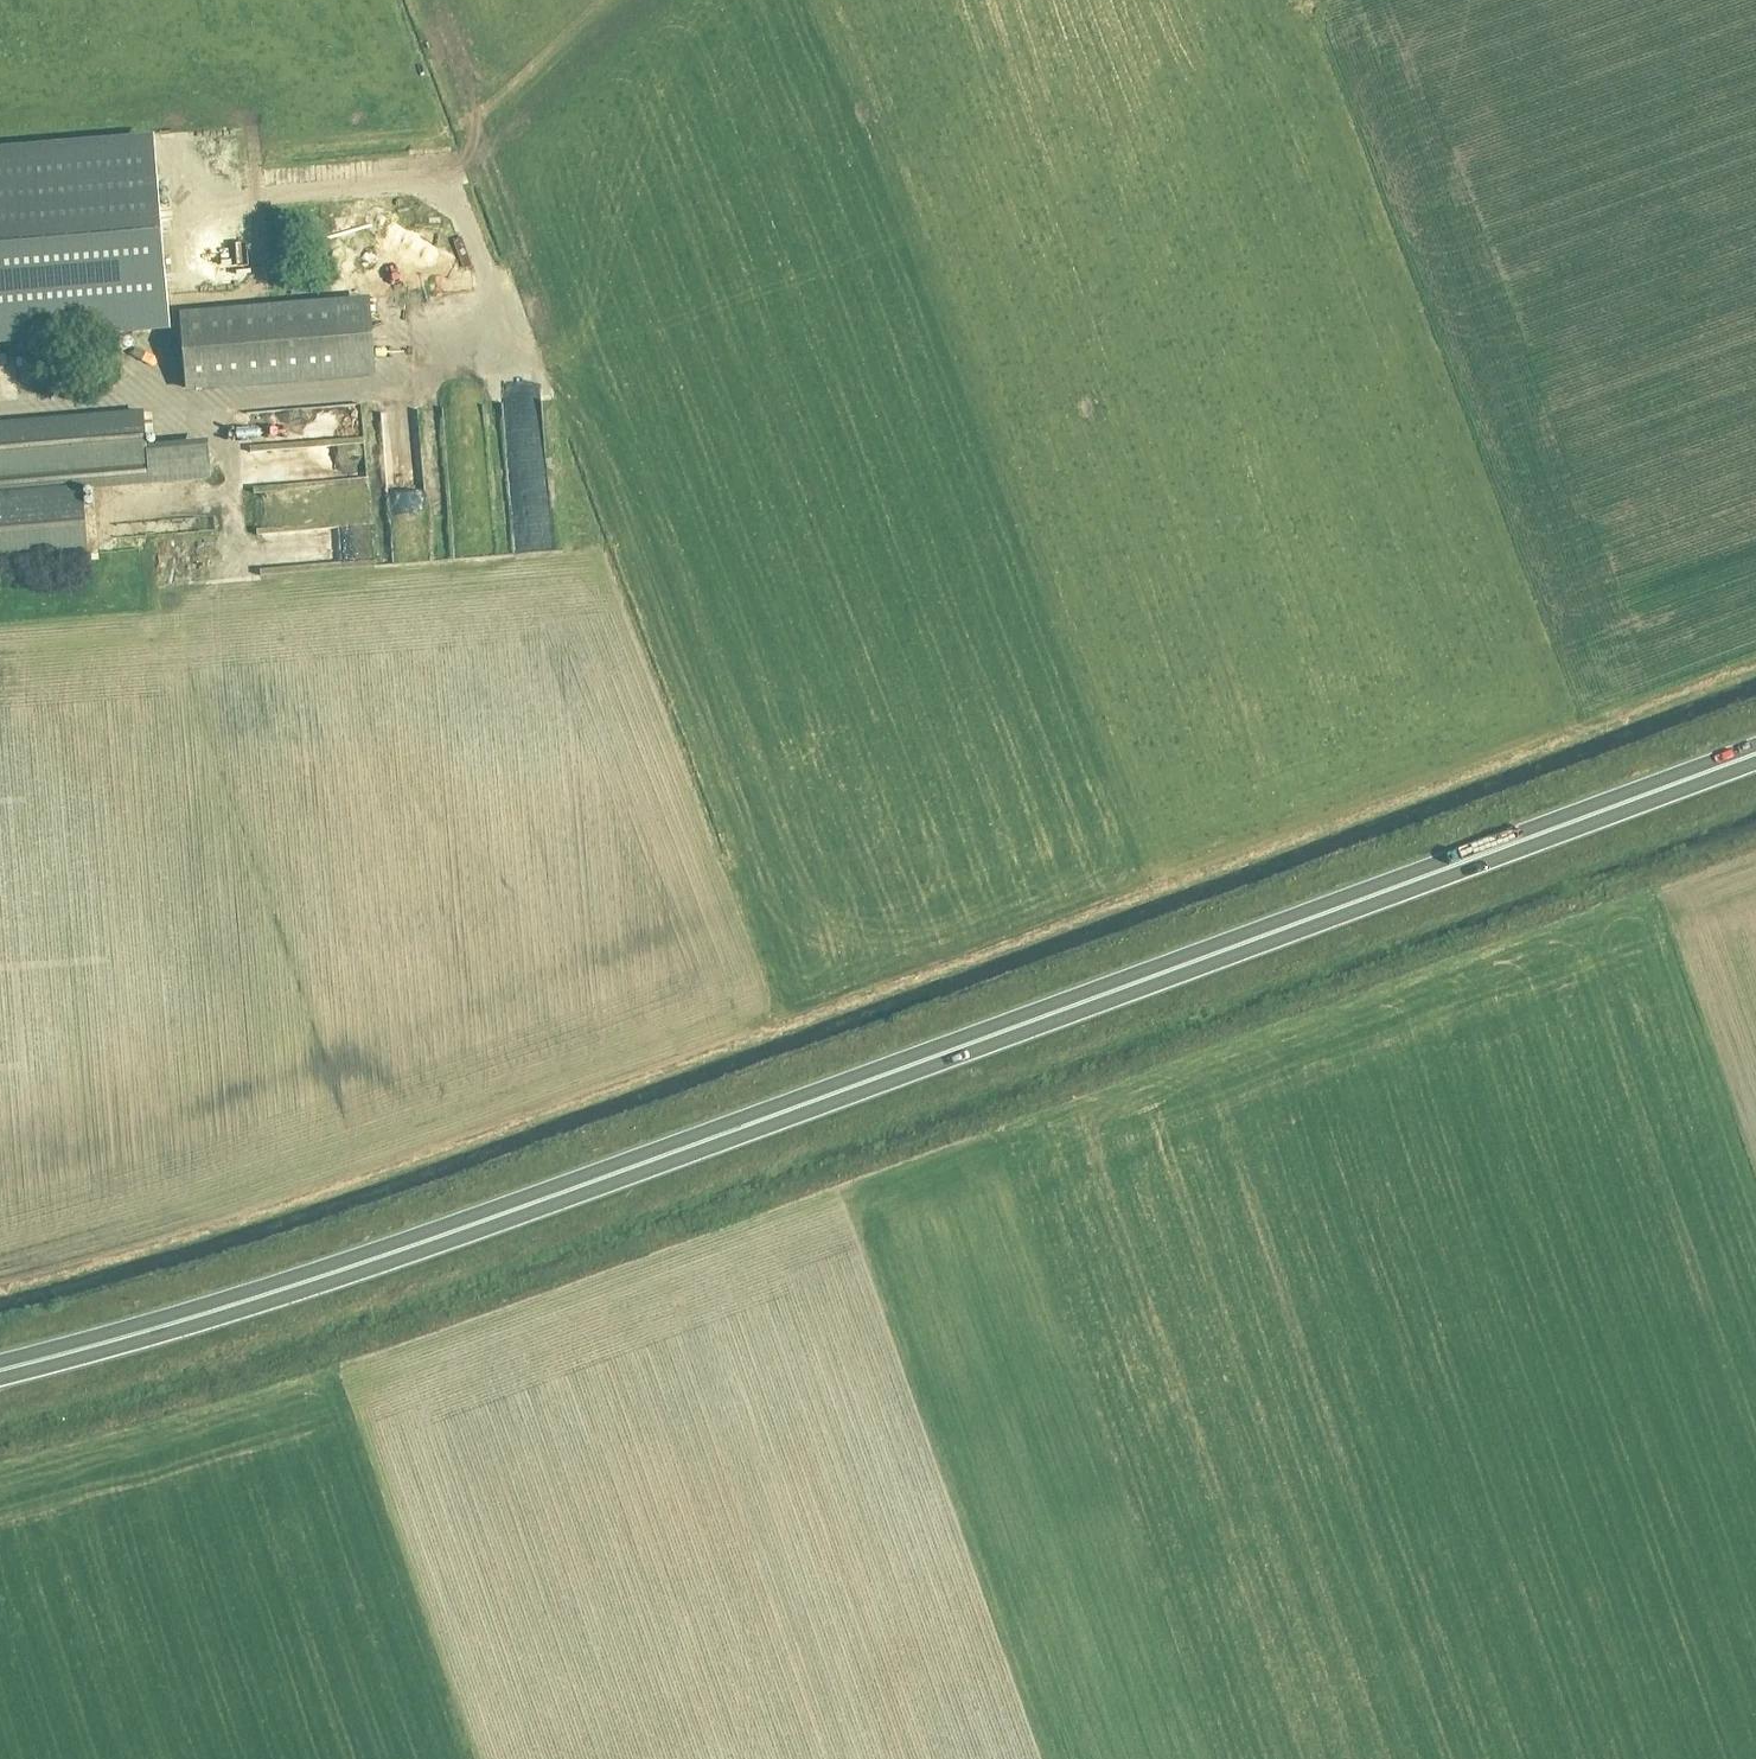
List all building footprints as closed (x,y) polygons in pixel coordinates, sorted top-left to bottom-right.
[(42,332),(167,322),(152,141),(0,153),(0,336),(42,332)] [(184,314),(190,387),(360,374),(355,301),(296,306),(184,314)] [(0,371),(0,398),(24,396),(23,369),(0,371)] [(149,483),(143,412),(0,424),(0,568),(88,561),(82,488),(149,483)] [(279,449),(281,473),(327,471),(326,447),(279,449)] [(211,477),(213,455),(196,453),(194,475),(211,477)] [(291,530),(266,532),(267,543),(293,540),(291,530)]
